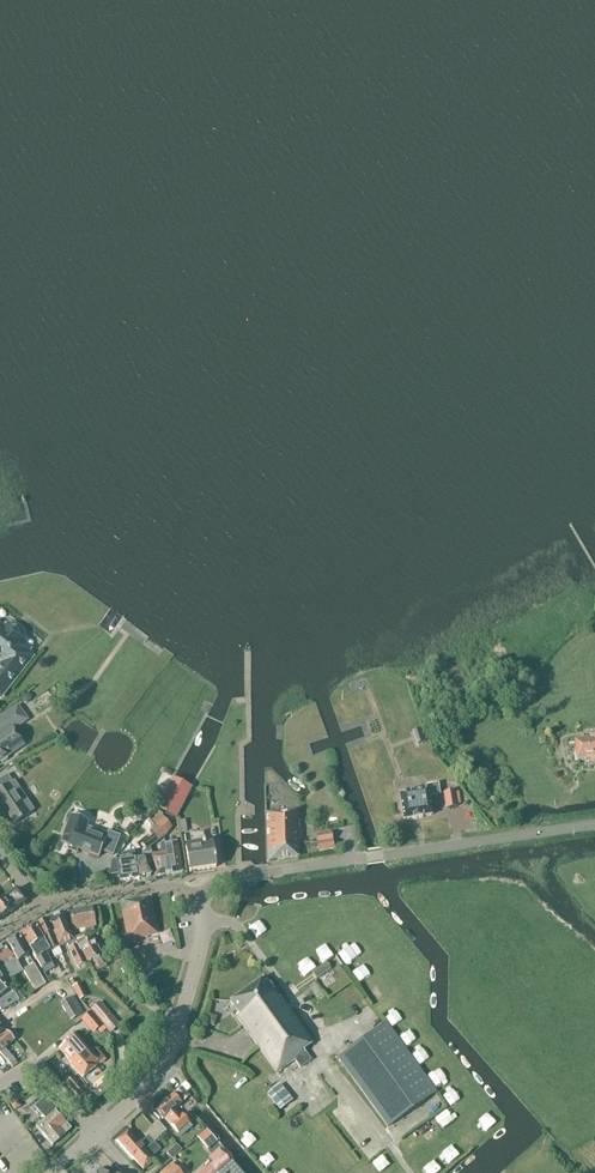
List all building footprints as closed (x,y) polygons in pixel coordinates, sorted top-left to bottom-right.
[(3,663),(0,667),(0,695),(30,657),(25,653),(28,649),(20,643),(23,639),(21,632),(15,627),(7,627),(4,631),(0,628),(0,661),(3,663)] [(25,719),(25,716),(20,709),(17,708),(17,707),(0,718),(0,762),(2,763),(7,759),(8,757),(7,755),(12,752),(15,751),(18,749),(20,746),(19,743),(17,740),(15,739),(9,731),(19,724),(22,724),(24,722),(25,719)] [(426,741),(422,728),(416,730),(420,743),(426,741)] [(591,763),(594,763),(594,731),(589,732),(590,741),(575,743),(577,761),(591,759),(591,763)] [(14,824),(28,814),(9,785),(13,782),(7,774),(0,779),(0,803),(14,824)] [(192,787),(173,777),(156,809),(175,819),(192,787)] [(440,795),(438,784),(427,786),(427,790),(399,794),(404,820),(413,818),(413,819),(423,818),(423,817),(432,815),(429,796),(440,795)] [(457,807),(455,791),(444,793),(446,808),(457,807)] [(266,814),(268,862),(299,857),(298,840),(300,840),(299,808),(266,814)] [(470,817),(478,818),(478,809),(471,808),(470,817)] [(90,822),(70,815),(62,836),(71,839),(67,850),(68,851),(70,846),(99,857),(103,847),(115,852),(120,836),(112,833),(109,841),(106,839),(106,838),(87,831),(90,822)] [(38,825),(45,837),(60,829),(54,817),(38,825)] [(157,827),(165,837),(172,828),(163,817),(155,824),(157,827)] [(144,852),(165,837),(157,827),(136,842),(144,852)] [(212,844),(205,845),(203,832),(184,835),(186,846),(189,871),(216,867),(212,844)] [(316,836),(319,852),(334,849),(333,840),(330,841),(328,834),(316,836)] [(165,852),(169,874),(182,872),(178,841),(169,842),(171,851),(165,852)] [(111,862),(109,876),(114,875),(115,882),(140,878),(151,876),(145,862),(138,863),(137,857),(133,858),(132,852),(121,854),(122,859),(117,860),(114,858),(111,862)] [(155,876),(169,874),(165,852),(152,854),(151,852),(142,853),(146,863),(153,862),(155,876)] [(2,900),(0,902),(0,919),(25,903),(25,901),(16,889),(2,900)] [(152,897),(120,903),(127,939),(128,940),(131,940),(159,935),(152,897)] [(80,910),(84,932),(94,931),(93,928),(96,927),(92,908),(80,910)] [(80,910),(69,913),(72,932),(79,931),(80,933),(84,932),(80,910)] [(47,920),(58,947),(59,949),(60,949),(67,945),(75,942),(75,941),(64,913),(47,920)] [(59,949),(58,947),(47,920),(36,926),(51,952),(51,951),(54,958),(62,955),(60,949),(59,949)] [(54,968),(46,954),(50,952),(35,927),(21,935),(36,960),(41,968),(45,974),(54,968)] [(17,937),(7,943),(14,956),(18,963),(29,956),(17,937)] [(75,941),(75,942),(80,953),(82,952),(87,963),(92,960),(97,971),(106,966),(93,939),(87,942),(85,938),(84,938),(83,937),(75,941)] [(114,950),(121,946),(117,938),(110,941),(114,950)] [(328,958),(337,951),(329,939),(319,946),(328,958)] [(85,964),(80,953),(75,942),(67,945),(69,949),(78,967),(85,964)] [(14,956),(7,943),(0,947),(0,964),(14,956)] [(361,955),(356,946),(347,951),(351,960),(361,955)] [(234,966),(227,952),(215,957),(222,972),(234,966)] [(314,955),(305,961),(310,970),(320,964),(314,955)] [(326,963),(312,972),(317,979),(331,969),(326,963)] [(358,970),(365,979),(375,972),(367,963),(358,970)] [(22,970),(35,991),(46,985),(33,964),(22,970)] [(0,1012),(19,1001),(5,978),(3,979),(0,975),(0,1012)] [(314,1043),(283,1000),(281,997),(279,999),(273,990),(275,989),(266,976),(230,1001),(239,1014),(236,1016),(277,1073),(294,1060),(300,1068),(312,1060),(304,1050),(314,1043)] [(370,987),(379,998),(388,991),(380,980),(370,987)] [(84,1013),(74,995),(60,1004),(70,1021),(84,1013)] [(111,1015),(100,1002),(90,1010),(91,1011),(99,1021),(102,1024),(111,1015)] [(392,1013),(398,1023),(408,1016),(402,1006),(392,1013)] [(102,1025),(90,1011),(83,1018),(94,1031),(102,1025)] [(338,1058),(388,1127),(437,1092),(387,1023),(338,1058)] [(14,1040),(7,1032),(0,1038),(0,1053),(11,1066),(16,1062),(5,1049),(14,1040)] [(85,1046),(78,1039),(74,1034),(68,1039),(69,1041),(60,1049),(71,1062),(69,1063),(73,1068),(81,1061),(77,1057),(81,1054),(85,1058),(91,1053),(85,1046)] [(417,1051),(427,1062),(436,1054),(427,1043),(417,1051)] [(86,1060),(85,1058),(81,1054),(77,1057),(81,1061),(73,1068),(82,1078),(95,1067),(88,1059),(86,1060)] [(225,1061),(223,1068),(236,1071),(238,1065),(225,1061)] [(434,1072),(440,1083),(450,1076),(444,1066),(434,1072)] [(244,1071),(242,1076),(253,1080),(255,1074),(244,1071)] [(80,1099),(90,1091),(85,1085),(82,1088),(73,1077),(66,1083),(80,1099)] [(117,1083),(111,1077),(93,1092),(99,1099),(117,1083)] [(256,1094),(269,1087),(266,1080),(252,1087),(256,1094)] [(293,1100),(280,1084),(267,1095),(280,1111),(293,1100)] [(447,1091),(452,1101),(463,1095),(458,1085),(447,1091)] [(186,1099),(190,1096),(182,1087),(174,1094),(182,1103),(184,1102),(188,1107),(191,1104),(186,1099)] [(224,1103),(231,1099),(226,1089),(218,1093),(224,1103)] [(181,1103),(173,1094),(154,1110),(155,1111),(153,1113),(159,1120),(161,1118),(163,1119),(165,1118),(178,1132),(181,1130),(184,1127),(189,1123),(182,1114),(180,1116),(175,1109),(181,1103)] [(46,1097),(42,1100),(34,1107),(42,1116),(43,1115),(46,1118),(36,1127),(53,1146),(65,1134),(63,1131),(63,1126),(66,1123),(55,1111),(57,1109),(46,1097)] [(20,1107),(17,1101),(11,1105),(14,1111),(20,1107)] [(234,1116),(241,1107),(235,1102),(228,1110),(234,1116)] [(492,1113),(488,1119),(494,1124),(499,1117),(492,1113)] [(252,1118),(243,1123),(248,1131),(257,1126),(252,1118)] [(117,1140),(134,1160),(154,1142),(166,1131),(158,1121),(152,1126),(148,1130),(152,1134),(149,1136),(148,1135),(140,1143),(129,1131),(117,1140)] [(193,1127),(189,1123),(184,1127),(181,1130),(185,1134),(193,1127)] [(218,1141),(207,1129),(197,1138),(207,1150),(218,1141)] [(460,1150),(469,1144),(462,1134),(453,1140),(460,1150)] [(159,1147),(154,1142),(134,1160),(143,1170),(154,1160),(152,1157),(154,1155),(152,1153),(159,1147)] [(182,1150),(175,1142),(165,1151),(172,1160),(182,1150)] [(201,1164),(211,1157),(208,1153),(198,1160),(201,1164)] [(230,1163),(222,1154),(210,1166),(216,1172),(218,1172),(230,1163)] [(429,1163),(438,1172),(446,1165),(438,1155),(429,1163)] [(232,1161),(230,1163),(218,1172),(243,1172),(232,1161)] [(172,1163),(161,1172),(180,1172),(172,1163)]
